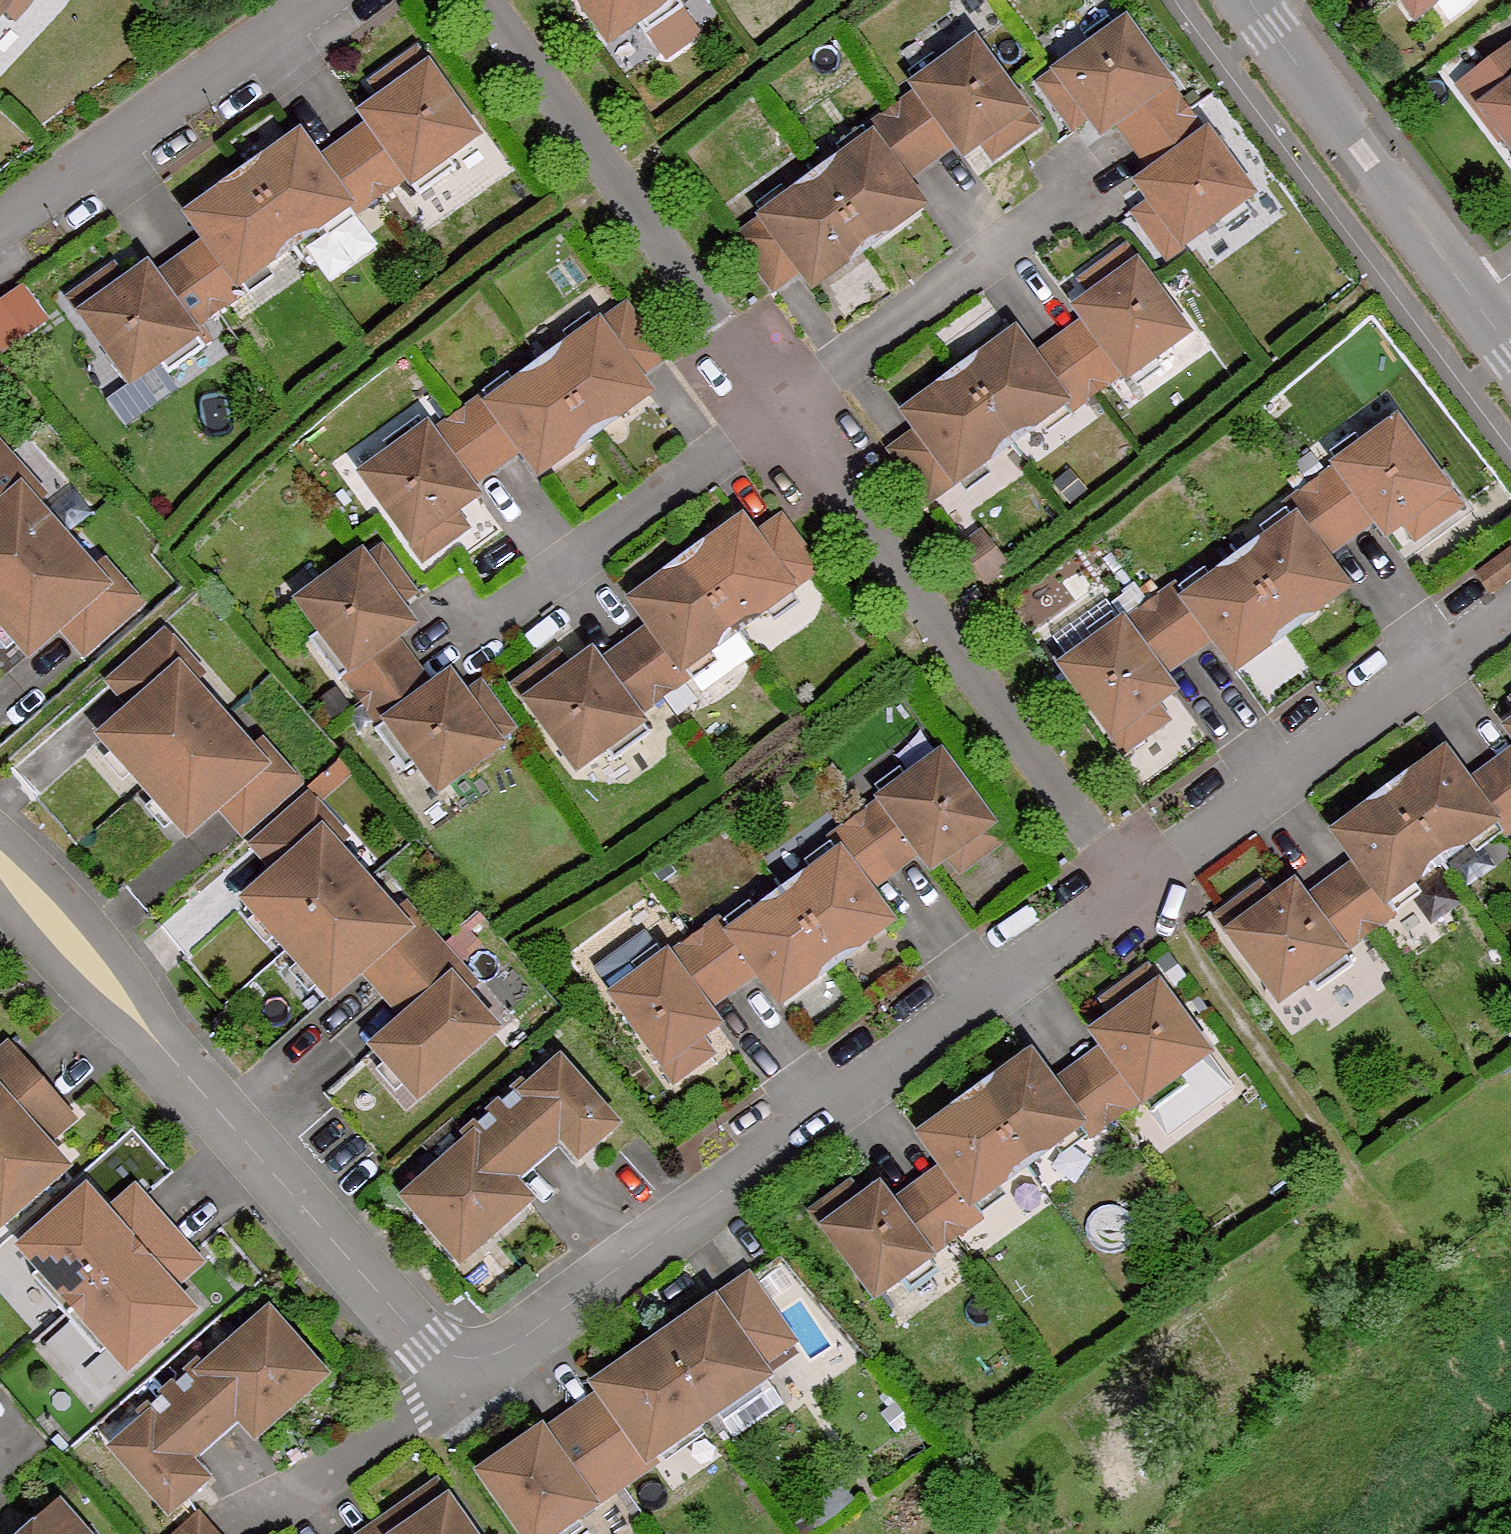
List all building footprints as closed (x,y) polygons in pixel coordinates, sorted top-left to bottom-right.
[(8,5),(17,14),(30,0),(0,0),(0,14),(8,5)] [(608,43),(637,22),(645,33),(682,4),(679,0),(577,0),(608,43)] [(1415,13),(1433,0),(1405,0),(1415,13)] [(1072,127),(1087,116),(1096,109),(1109,128),(1101,134),(1117,122),(1135,148),(1187,111),(1168,86),(1170,84),(1125,23),(1040,84),(1072,127)] [(918,93),(891,112),(927,162),(954,143),(957,147),(975,134),(981,142),(993,158),(1036,126),(974,41),(913,86),(918,93)] [(1458,87),(1482,117),(1491,111),(1510,139),(1510,48),(1458,87)] [(373,82),(384,98),(392,108),(368,125),(342,144),(379,195),(405,176),(418,195),(455,168),(447,157),(476,136),(416,51),(373,82)] [(392,108),(384,98),(361,114),(368,125),(392,108)] [(1096,109),(1087,116),(1101,134),(1109,128),(1096,109)] [(1205,136),(1187,111),(1135,148),(1153,172),(1146,177),(1159,196),(1150,202),(1135,213),(1167,257),(1252,196),(1207,134),(1205,136)] [(869,138),(816,177),(867,247),(900,222),(895,215),(917,199),(903,179),(927,162),(891,112),(865,131),(869,138)] [(975,134),(957,147),(963,156),(981,142),(975,134)] [(299,135),(276,151),(281,158),(304,142),(299,135)] [(318,161),(304,142),(281,158),(276,151),(243,174),(294,246),(347,207),(352,214),(379,195),(342,144),(318,161)] [(203,237),(178,256),(216,312),(243,293),(238,286),(294,246),(243,174),(209,198),(214,205),(192,222),(203,237)] [(799,270),(806,280),(829,263),(834,271),(867,247),(816,177),(760,217),(762,219),(736,238),(773,289),(799,270)] [(1159,196),(1146,177),(1137,184),(1150,202),(1159,196)] [(214,205),(209,198),(186,215),(192,222),(214,205)] [(923,206),(917,199),(895,215),(900,222),(923,206)] [(1083,321),(1057,340),(1095,393),(1122,374),(1126,380),(1188,336),(1125,248),(1082,280),(1093,295),(1099,304),(1081,318),(1083,321)] [(190,331),(216,312),(178,256),(152,275),(131,292),(124,282),(112,268),(69,298),(130,386),(159,365),(167,376),(203,350),(190,331)] [(829,263),(806,280),(812,287),(834,271),(829,263)] [(147,266),(124,282),(131,292),(152,275),(147,266)] [(0,301),(0,335),(3,341),(54,316),(38,283),(0,301)] [(1075,308),(1081,318),(1099,304),(1093,295),(1075,308)] [(598,323),(543,364),(593,433),(626,409),(621,402),(644,386),(636,375),(662,356),(625,306),(599,325),(598,323)] [(1014,332),(992,349),(997,356),(1020,339),(1014,332)] [(997,356),(992,349),(959,373),(1010,443),(1064,405),(1069,412),(1095,393),(1057,340),(1034,357),(1020,339),(997,356)] [(485,396),(458,416),(495,464),(517,447),(533,466),(555,450),(560,457),(593,433),(543,364),(489,403),(485,396)] [(954,483),(1010,443),(959,373),(926,397),(931,404),(909,420),(916,431),(891,450),(928,500),(953,482),(954,483)] [(649,393),(644,386),(621,402),(626,409),(649,393)] [(903,413),(909,420),(931,404),(926,397),(903,413)] [(465,527),(454,512),(448,503),(470,487),(468,485),(495,464),(458,416),(431,436),(418,417),(381,443),(389,454),(360,476),(422,558),(465,527)] [(1338,467),(1311,487),(1354,545),(1379,527),(1397,513),(1404,522),(1415,537),(1458,506),(1397,419),(1336,464),(1338,467)] [(18,448),(0,428),(0,464),(18,448)] [(73,530),(42,495),(51,486),(18,448),(0,464),(0,594),(73,530)] [(538,474),(560,457),(555,450),(533,466),(538,474)] [(476,495),(470,487),(448,503),(454,512),(476,495)] [(1294,519),(1240,558),(1292,628),(1324,604),(1318,597),(1341,580),(1329,563),(1354,545),(1311,487),(1284,506),(1294,519)] [(1397,513),(1379,527),(1385,535),(1404,522),(1397,513)] [(724,542),(719,535),(685,560),(737,630),(792,589),(791,587),(817,568),(780,518),(754,537),(746,526),(724,542)] [(741,519),(719,535),(724,542),(746,526),(741,519)] [(73,530),(0,594),(0,600),(39,644),(72,615),(80,608),(103,635),(148,595),(114,556),(104,564),(73,530)] [(1004,565),(981,535),(964,548),(988,579),(1004,565)] [(343,676),(361,701),(413,663),(394,638),(404,631),(389,609),(397,603),(412,592),(380,549),(364,561),(360,555),(297,602),(319,632),(307,640),(338,680),(343,676)] [(1509,549),(1477,572),(1492,593),(1510,578),(1510,551),(1509,549)] [(1177,584),(1150,604),(1187,655),(1211,637),(1229,662),(1252,645),(1257,653),(1292,628),(1240,558),(1186,597),(1177,584)] [(648,626),(623,642),(662,695),(689,676),(684,669),(737,630),(685,560),(652,584),(658,591),(635,608),(648,626)] [(1346,587),(1341,580),(1318,597),(1324,604),(1346,587)] [(630,600),(635,608),(658,591),(652,584),(630,600)] [(412,624),(397,603),(389,609),(404,631),(412,624)] [(1165,720),(1154,704),(1149,697),(1167,683),(1160,674),(1187,655),(1150,604),(1124,623),(1122,621),(1060,666),(1123,751),(1165,720)] [(103,635),(80,608),(72,615),(96,641),(103,635)] [(216,659),(182,621),(137,661),(160,687),(152,694),(119,724),(161,771),(238,703),(206,668),(216,659)] [(636,714),(662,695),(623,642),(597,661),(575,678),(569,669),(557,653),(514,685),(576,770),(605,748),(614,759),(650,733),(636,714)] [(1234,669),(1257,653),(1252,645),(1229,662),(1234,669)] [(590,653),(569,669),(575,678),(597,661),(590,653)] [(160,687),(137,661),(129,668),(152,694),(160,687)] [(430,688),(413,663),(361,701),(380,726),(374,730),(404,770),(415,762),(438,791),(501,744),(497,739),(512,727),(480,684),(464,695),(456,702),(440,681),(430,688)] [(449,674),(440,681),(456,702),(464,695),(449,674)] [(1173,690),(1167,683),(1149,697),(1154,704),(1173,690)] [(266,735),(238,703),(161,771),(203,818),(236,789),(243,783),(267,809),(312,769),(276,726),(266,735)] [(1490,763),(1510,791),(1510,747),(1490,763)] [(1444,750),(1422,767),(1427,774),(1449,758),(1444,750)] [(880,801),(854,820),(891,871),(918,851),(923,859),(942,845),(948,855),(959,870),(1002,839),(940,754),(879,799),(880,801)] [(1449,758),(1427,774),(1422,767),(1388,792),(1440,862),(1493,822),(1502,835),(1510,829),(1510,791),(1490,763),(1466,780),(1449,758)] [(267,809),(243,783),(236,789),(259,816),(267,809)] [(350,831),(360,822),(325,784),(280,824),(302,848),(295,855),(262,884),(304,931),(379,864),(350,831)] [(1356,862),(1331,880),(1368,930),(1394,911),(1386,900),(1440,862),(1388,792),(1356,816),(1361,823),(1338,839),(1356,862)] [(1361,823),(1356,816),(1333,832),(1338,839),(1361,823)] [(837,853),(783,893),(834,962),(868,937),(863,930),(885,913),(867,888),(891,871),(854,820),(827,840),(837,853)] [(302,848),(280,824),(273,831),(295,855),(302,848)] [(930,868),(948,855),(942,845),(923,859),(930,868)] [(420,890),(411,899),(379,864),(304,931),(346,978),(379,949),(386,943),(409,968),(454,928),(420,890)] [(1341,950),(1368,930),(1331,880),(1304,899),(1299,891),(1276,908),(1270,900),(1260,885),(1217,917),(1278,1000),(1307,980),(1315,990),(1351,963),(1341,950)] [(1293,884),(1270,900),(1276,908),(1299,891),(1293,884)] [(720,918),(693,938),(731,989),(756,971),(774,995),(796,978),(802,985),(834,962),(783,893),(751,916),(729,931),(720,918)] [(890,921),(885,913),(863,930),(868,937),(890,921)] [(487,966),(454,928),(409,968),(431,994),(424,1000),(391,1029),(434,1078),(510,1011),(477,975),(487,966)] [(710,1052),(699,1037),(692,1028),(710,1015),(706,1008),(731,989),(693,938),(667,957),(665,955),(611,995),(673,1079),(710,1052)] [(409,968),(386,943),(379,949),(401,975),(409,968)] [(431,994),(409,968),(401,975),(424,1000),(431,994)] [(1103,1047),(1076,1066),(1113,1117),(1140,1097),(1150,1111),(1186,1084),(1178,1074),(1207,1052),(1146,968),(1103,1000),(1114,1015),(1119,1022),(1097,1038),(1103,1047)] [(779,1002),(802,985),(796,978),(774,995),(779,1002)] [(717,1023),(710,1015),(692,1028),(699,1037),(717,1023)] [(1119,1022),(1114,1015),(1092,1031),(1097,1038),(1119,1022)] [(3,1051),(0,1054),(0,1068),(10,1059),(3,1051)] [(1013,1076),(1035,1060),(1030,1053),(1007,1070),(1013,1076)] [(481,1127),(485,1132),(420,1191),(474,1252),(541,1192),(521,1169),(572,1124),(592,1146),(626,1116),(572,1055),(539,1084),(534,1079),(481,1127)] [(35,1087),(10,1059),(0,1068),(0,1118),(35,1087)] [(1052,1084),(1035,1060),(1013,1076),(1007,1070),(973,1094),(1025,1164),(1079,1125),(1087,1136),(1113,1117),(1076,1066),(1052,1084)] [(1225,1060),(1179,1095),(1197,1118),(1243,1083),(1225,1060)] [(35,1087),(0,1118),(0,1222),(59,1169),(39,1147),(32,1139),(59,1114),(35,1087)] [(941,1162),(915,1182),(955,1234),(981,1215),(971,1203),(1025,1164),(973,1094),(941,1118),(946,1125),(924,1141),(941,1162)] [(67,1123),(59,1114),(32,1139),(39,1147),(67,1123)] [(946,1125),(941,1118),(919,1134),(924,1141),(946,1125)] [(928,1254),(955,1234),(915,1182),(889,1202),(883,1193),(865,1206),(860,1199),(848,1184),(812,1211),(874,1296),(929,1256),(928,1254)] [(865,1206),(883,1193),(878,1186),(860,1199),(865,1206)] [(137,1201),(130,1193),(102,1218),(110,1226),(137,1201)] [(28,1279),(63,1317),(161,1230),(137,1201),(110,1226),(102,1218),(81,1194),(18,1250),(37,1271),(28,1279)] [(186,1257),(161,1230),(63,1317),(97,1356),(105,1349),(124,1370),(187,1314),(165,1290),(158,1282),(186,1257)] [(193,1265),(186,1257),(158,1282),(165,1290),(193,1265)] [(753,1281),(748,1273),(694,1311),(705,1326),(725,1313),(719,1304),(753,1281)] [(705,1326),(694,1311),(656,1337),(708,1410),(765,1370),(757,1358),(791,1335),(753,1281),(719,1304),(725,1313),(705,1326)] [(139,1419),(143,1424),(111,1454),(165,1515),(200,1484),(180,1461),(231,1416),(251,1439),(318,1379),(264,1317),(198,1376),(193,1371),(139,1419)] [(621,1364),(632,1380),(611,1395),(615,1401),(586,1421),(624,1475),(653,1455),(650,1451),(708,1410),(656,1337),(621,1364)] [(621,1364),(600,1379),(606,1387),(576,1408),(586,1421),(615,1401),(611,1395),(632,1380),(621,1364)] [(576,1408),(546,1430),(544,1427),(523,1442),(534,1457),(586,1421),(576,1408)] [(523,1442),(486,1469),(532,1533),(549,1533),(596,1501),(594,1497),(624,1475),(586,1421),(534,1457),(523,1442)] [(442,1481),(407,1506),(418,1521),(399,1533),(479,1533),(442,1481)] [(172,1533),(233,1533),(206,1504),(172,1533)] [(407,1506),(366,1533),(393,1533),(396,1532),(398,1533),(399,1533),(418,1521),(407,1506)] [(63,1513),(40,1533),(82,1533),(63,1513)]
